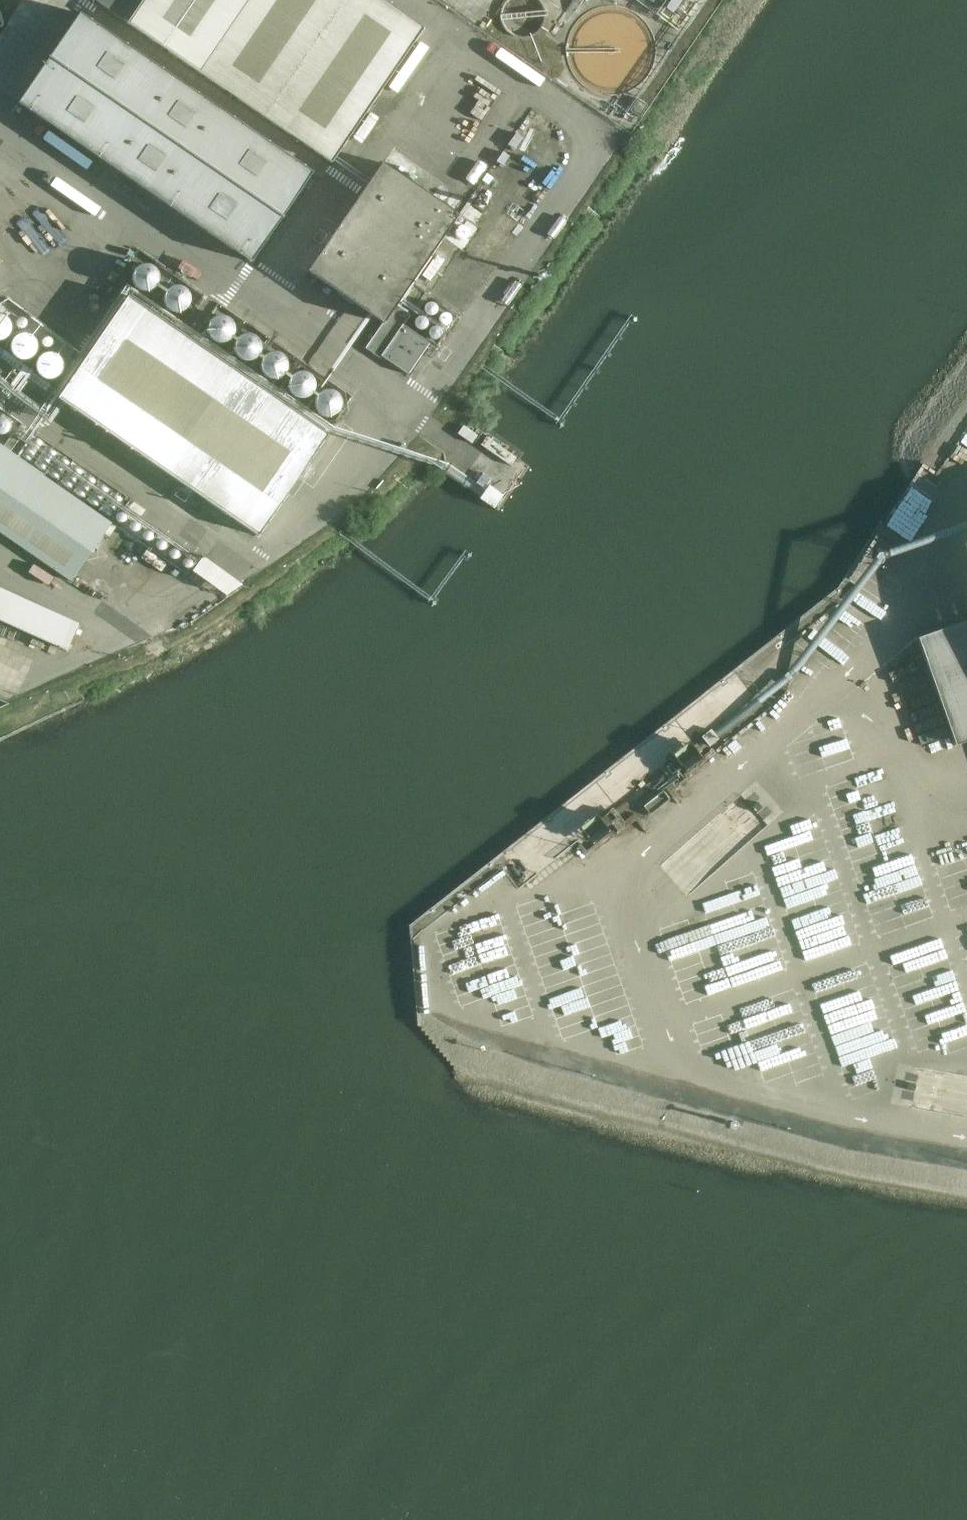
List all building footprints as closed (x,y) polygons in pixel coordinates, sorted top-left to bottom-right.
[(197,72),(331,164),(423,30),(380,0),(92,0),(197,72)] [(312,173),(79,14),(18,103),(251,263),(312,173)] [(638,99),(630,111),(640,118),(648,106),(638,99)] [(382,163),(307,272),(382,324),(365,349),(380,359),(382,357),(408,375),(430,343),(404,325),(410,315),(396,306),(458,216),(382,163)] [(58,399),(258,536),(328,434),(128,297),(58,399)] [(0,447),(0,534),(70,583),(111,524),(0,447)] [(917,638),(955,746),(966,742),(966,620),(917,638)]
